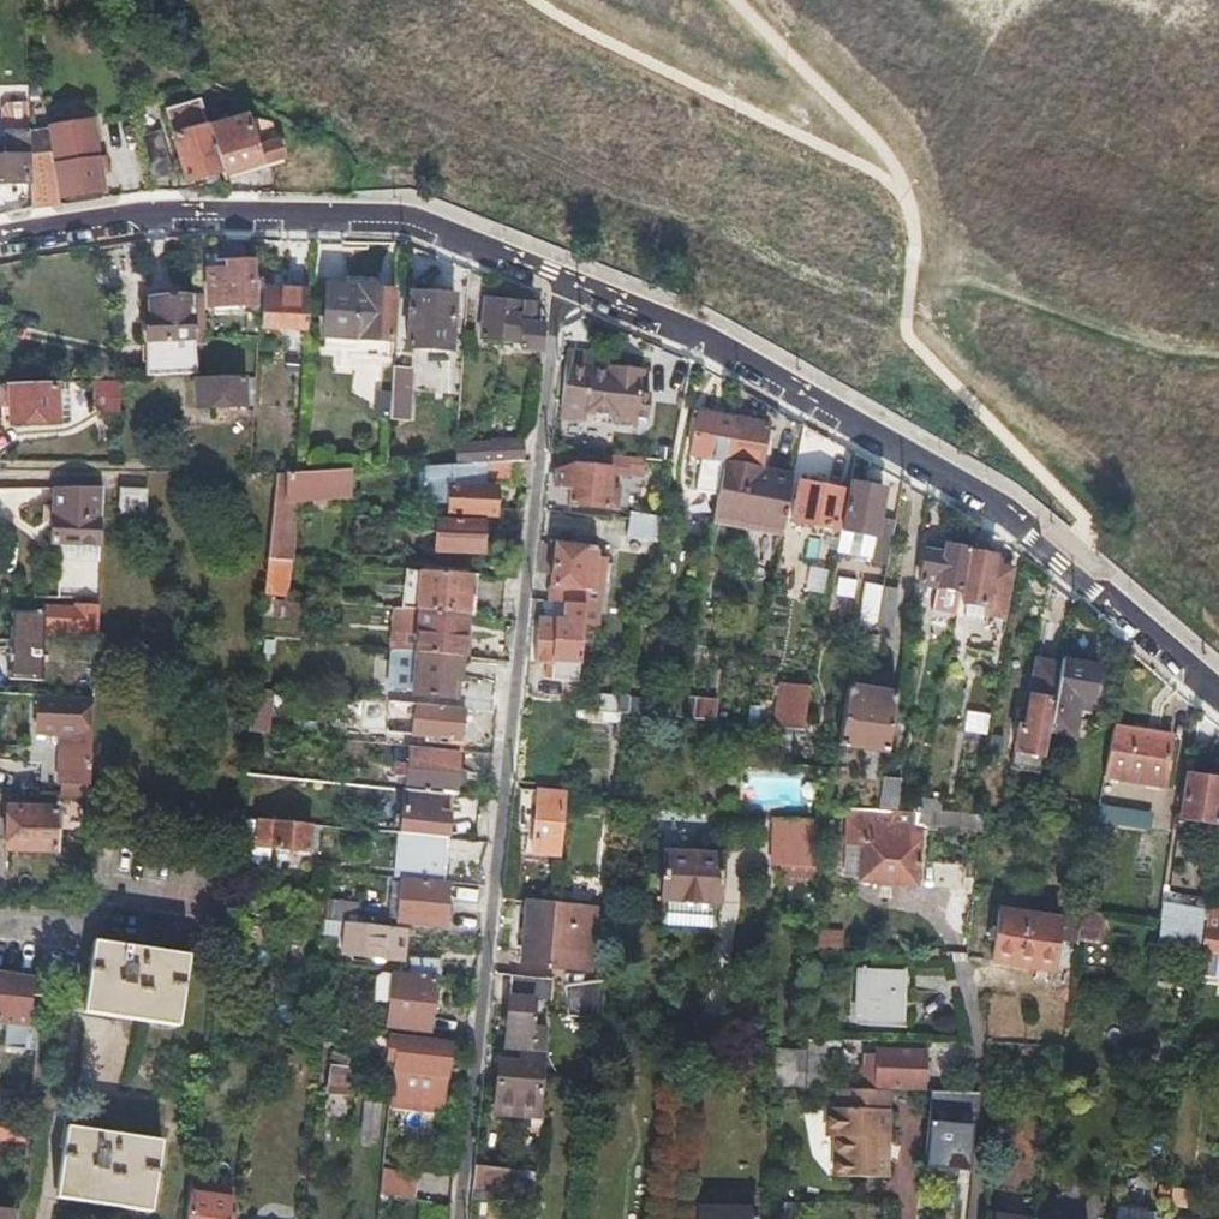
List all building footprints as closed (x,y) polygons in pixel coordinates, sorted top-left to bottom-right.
[(29,135),(29,127),(28,112),(28,100),(0,101),(0,135),(2,135),(29,135)] [(187,181),(222,173),(212,127),(206,101),(171,108),(187,181)] [(251,118),(212,127),(222,173),(223,176),(287,162),(282,140),(270,135),(255,137),(251,118)] [(29,127),(29,135),(30,162),(32,211),(62,206),(62,200),(98,194),(96,179),(107,177),(103,158),(95,159),(92,122),(29,127)] [(2,135),(3,148),(0,148),(0,187),(25,186),(24,161),(30,162),(29,135),(2,135)] [(152,183),(163,182),(174,181),(170,136),(148,137),(148,147),(152,183)] [(252,260),(239,261),(226,261),(226,270),(210,270),(210,311),(261,311),(262,289),(262,279),(252,279),(252,266),(252,260)] [(210,262),(210,270),(226,270),(226,261),(210,262)] [(263,266),(252,266),(252,279),(262,279),(263,266)] [(153,299),(153,310),(153,320),(144,321),(146,341),(196,339),(196,348),(205,348),(204,310),(204,283),(193,284),(193,296),(153,299)] [(449,297),(449,293),(449,289),(435,288),(433,297),(412,294),(409,348),(451,351),(454,297),(449,297)] [(309,291),(262,289),(261,311),(260,329),(307,331),(309,291)] [(325,357),(357,358),(389,360),(393,294),(329,292),(325,357)] [(509,350),(521,351),(533,352),(536,324),(531,324),(532,304),(485,300),(482,338),(510,340),(509,350)] [(592,352),(566,350),(561,402),(571,403),(570,411),(596,413),(615,415),(614,423),(637,425),(637,417),(647,418),(650,392),(640,392),(642,367),(610,365),(609,372),(590,370),(591,361),(592,352)] [(288,371),(305,372),(305,358),(289,357),(288,371)] [(610,363),(591,361),(590,370),(609,372),(610,365),(610,363)] [(284,365),(263,364),(261,402),(283,403),(284,365)] [(391,414),(400,414),(409,415),(412,369),(395,368),(391,414)] [(198,407),(216,407),(225,407),(246,406),(245,381),(198,381),(198,407)] [(96,386),(96,397),(95,409),(107,418),(121,418),(121,386),(96,386)] [(58,388),(30,388),(2,387),(2,396),(12,396),(12,404),(12,423),(58,424),(58,388)] [(571,403),(561,402),(560,418),(595,422),(596,413),(570,411),(571,403)] [(226,415),(225,407),(216,407),(217,415),(226,415)] [(732,419),(731,419),(694,413),(687,456),(712,459),(711,465),(701,464),(695,502),(715,505),(732,419)] [(769,424),(732,419),(715,505),(713,517),(782,530),(792,473),(762,468),(769,424)] [(479,444),(480,462),(517,460),(525,460),(525,440),(495,440),(495,444),(479,444)] [(455,464),(456,451),(388,455),(387,468),(450,464),(455,464)] [(558,452),(566,466),(552,474),(551,486),(569,487),(568,505),(605,508),(608,470),(640,474),(641,459),(558,452)] [(870,466),(854,457),(836,555),(890,565),(896,527),(877,524),(883,495),(879,495),(879,491),(869,490),(868,493),(865,493),(870,466)] [(480,462),(465,463),(455,464),(450,464),(448,512),(495,515),(496,487),(485,486),(486,480),(495,480),(517,479),(517,460),(480,462)] [(367,479),(367,469),(351,470),(351,480),(357,480),(367,479)] [(297,500),(350,498),(351,480),(351,470),(283,474),(276,474),(266,560),(284,561),(290,562),(297,500)] [(98,544),(100,486),(54,485),(53,511),(45,511),(44,523),(52,523),(52,542),(98,544)] [(805,525),(804,530),(803,536),(821,539),(823,530),(836,532),(842,496),(803,489),(796,524),(805,525)] [(121,515),(133,515),(145,516),(145,492),(122,492),(121,515)] [(627,538),(657,540),(659,515),(629,513),(627,538)] [(399,529),(417,530),(434,530),(433,547),(481,550),(484,520),(399,517),(399,529)] [(780,537),(782,530),(713,517),(712,525),(780,537)] [(552,575),(549,602),(566,604),(582,606),(585,606),(587,592),(601,594),(605,561),(595,559),(595,551),(540,543),(537,573),(552,575)] [(961,594),(968,558),(969,555),(928,548),(921,588),(961,594)] [(974,559),(968,558),(961,594),(959,605),(985,609),(982,620),(1002,623),(1011,573),(999,570),(999,566),(993,565),(994,562),(988,561),(988,555),(975,554),(974,559)] [(281,599),(284,561),(266,560),(262,597),(281,599)] [(805,589),(823,593),(828,570),(810,566),(805,589)] [(466,575),(467,571),(419,567),(419,572),(466,575)] [(419,572),(403,571),(402,587),(418,587),(419,572)] [(417,612),(464,617),(466,575),(419,572),(418,587),(402,587),(401,611),(417,612)] [(861,629),(876,631),(891,634),(898,594),(885,591),(881,617),(861,629)] [(58,597),(46,596),(35,596),(34,608),(41,608),(40,630),(89,632),(89,639),(94,640),(96,598),(74,597),(74,609),(57,608),(58,597)] [(301,601),(281,599),(262,597),(260,615),(298,618),(301,601)] [(577,682),(581,624),(582,606),(566,604),(565,623),(543,621),(542,631),(536,630),(534,664),(540,664),(539,680),(577,682)] [(463,638),(464,617),(417,612),(401,611),(398,611),(397,651),(461,657),(462,653),(469,653),(469,638),(463,638)] [(285,632),(290,640),(297,634),(298,626),(291,621),(289,623),(286,625),(285,632)] [(875,638),(860,636),(857,654),(873,656),(875,638)] [(256,660),(270,661),(284,662),(284,652),(257,649),(256,660)] [(460,682),(461,657),(397,651),(391,650),(389,694),(453,700),(454,681),(460,682)] [(1047,733),(1059,668),(1036,663),(1027,718),(1018,717),(1012,753),(1022,754),(1019,766),(1040,770),(1047,733)] [(1060,663),(1059,668),(1047,733),(1071,738),(1077,704),(1092,706),(1097,670),(1060,663)] [(884,754),(889,725),(894,696),(847,688),(837,746),(884,754)] [(797,734),(800,735),(802,726),(809,694),(784,689),(779,718),(771,717),(769,731),(777,732),(797,734)] [(249,732),(263,733),(277,735),(281,692),(254,690),(249,732)] [(89,785),(92,696),(39,694),(38,731),(63,732),(61,784),(89,785)] [(614,713),(627,714),(676,720),(678,707),(616,700),(614,713)] [(399,733),(422,735),(428,735),(427,744),(450,746),(451,739),(464,739),(466,708),(393,702),(392,714),(401,715),(399,733)] [(365,730),(376,730),(387,731),(389,706),(368,704),(365,730)] [(678,707),(676,720),(693,722),(695,709),(678,707)] [(802,726),(800,735),(800,740),(810,742),(812,727),(802,726)] [(1106,780),(1135,785),(1163,790),(1171,740),(1115,731),(1106,780)] [(795,749),(797,734),(777,732),(776,739),(776,747),(795,749)] [(407,790),(443,793),(454,794),(458,794),(460,780),(461,770),(463,752),(410,748),(409,764),(398,763),(397,779),(408,780),(407,790)] [(469,771),(461,770),(460,780),(468,781),(469,771)] [(559,771),(558,787),(569,788),(570,772),(559,771)] [(898,808),(902,776),(883,774),(879,806),(898,808)] [(752,775),(751,802),(795,804),(797,777),(752,775)] [(1200,822),(1218,825),(1218,820),(1218,782),(1188,777),(1182,819),(1200,822)] [(89,785),(61,784),(60,797),(88,798),(89,785)] [(443,793),(407,790),(403,834),(451,839),(454,794),(443,793)] [(532,854),(545,855),(558,856),(563,795),(538,793),(532,854)] [(933,801),(920,798),(917,814),(914,828),(920,828),(927,828),(933,801)] [(1149,829),(1152,812),(1101,803),(1098,820),(1149,829)] [(56,852),(56,830),(57,808),(11,806),(9,850),(56,852)] [(851,811),(851,826),(851,842),(864,842),(863,881),(918,883),(920,828),(914,828),(917,814),(851,811)] [(240,834),(256,836),(272,837),(270,848),(311,851),(313,826),(241,819),(240,834)] [(810,849),(813,849),(814,823),(785,822),(784,847),(810,849)] [(451,839),(403,834),(400,870),(448,875),(451,839)] [(784,847),(784,854),(784,861),(810,862),(810,849),(784,847)] [(718,902),(719,879),(720,855),(663,851),(660,899),(718,902)] [(400,870),(400,877),(447,881),(448,875),(400,870)] [(405,881),(403,900),(401,919),(446,924),(450,885),(405,881)] [(329,917),(344,919),(358,920),(360,905),(332,900),(329,917)] [(524,941),(527,942),(530,942),(529,966),(589,972),(595,908),(527,901),(524,941)] [(326,903),(322,903),(318,903),(317,917),(325,917),(326,903)] [(1213,909),(1202,979),(1218,981),(1218,909),(1213,909)] [(1056,941),(1058,930),(1059,919),(1000,910),(992,960),(1073,973),(1077,944),(1056,941)] [(325,920),(324,932),(347,934),(348,923),(325,920)] [(1170,926),(1167,925),(1164,925),(1161,947),(1198,952),(1199,946),(1202,947),(1205,927),(1171,921),(1170,926)] [(344,953),(369,956),(394,958),(397,931),(368,929),(368,924),(348,923),(347,934),(344,953)] [(88,1013),(134,1021),(181,1028),(191,957),(98,943),(88,1013)] [(440,976),(441,969),(442,961),(413,958),(411,973),(440,976)] [(320,962),(320,966),(320,969),(328,971),(329,963),(320,962)] [(354,982),(356,966),(335,964),(333,981),(354,982)] [(8,1022),(7,1046),(36,1048),(44,976),(0,971),(0,1021),(8,1022)] [(377,1004),(386,1005),(385,1012),(390,1012),(389,1025),(434,1030),(439,980),(385,975),(379,980),(377,1004)] [(856,1021),(880,1022),(905,1023),(905,976),(857,975),(856,1021)] [(505,1050),(507,1050),(543,1053),(548,1054),(550,1031),(529,1029),(532,1000),(553,1001),(554,982),(511,976),(505,1050)] [(600,1018),(602,999),(604,980),(565,988),(571,1017),(600,1018)] [(258,1025),(246,1021),(242,1032),(254,1036),(258,1025)] [(453,1042),(400,1037),(392,1036),(389,1060),(397,1061),(392,1107),(444,1112),(453,1042)] [(827,1089),(828,1064),(828,1038),(807,1038),(805,1089),(827,1089)] [(388,1065),(389,1057),(389,1049),(353,1045),(352,1058),(351,1061),(388,1065)] [(505,1062),(504,1062),(503,1062),(498,1108),(507,1109),(506,1115),(522,1116),(523,1111),(531,1111),(530,1117),(535,1117),(535,1112),(539,1112),(543,1053),(507,1050),(505,1062)] [(802,1089),(803,1070),(803,1051),(775,1050),(774,1088),(802,1089)] [(867,1084),(873,1084),(879,1084),(879,1087),(922,1088),(926,1083),(926,1074),(922,1071),(922,1053),(876,1050),(875,1060),(863,1060),(863,1075),(867,1075),(867,1084)] [(335,1063),(334,1077),(332,1091),(353,1093),(351,1107),(360,1108),(364,1066),(351,1065),(335,1063)] [(828,1108),(828,1123),(828,1137),(835,1138),(834,1175),(886,1176),(889,1091),(837,1090),(836,1108),(828,1108)] [(930,1116),(934,1116),(937,1117),(938,1111),(951,1112),(951,1108),(978,1110),(980,1095),(932,1092),(930,1116)] [(365,1139),(374,1139),(382,1140),(387,1095),(370,1094),(365,1139)] [(28,1121),(0,1118),(0,1140),(26,1143),(28,1121)] [(926,1163),(946,1164),(967,1166),(969,1125),(930,1121),(926,1163)] [(152,1211),(158,1176),(163,1140),(69,1127),(58,1198),(152,1211)] [(538,1160),(477,1153),(476,1168),(507,1170),(537,1173),(538,1160)] [(476,1168),(474,1184),(472,1201),(490,1202),(491,1190),(505,1191),(507,1170),(476,1168)] [(535,1194),(537,1173),(507,1170),(505,1191),(535,1194)] [(384,1171),(381,1197),(415,1201),(418,1175),(384,1171)] [(194,1183),(192,1194),(234,1201),(236,1190),(194,1183)] [(234,1201),(192,1194),(188,1218),(232,1218),(234,1201)] [(686,1218),(698,1218),(699,1205),(687,1205),(686,1218)] [(729,1208),(699,1205),(698,1218),(729,1218),(729,1208)] [(755,1212),(755,1210),(729,1208),(729,1218),(755,1218),(755,1212)] [(9,1211),(0,1211),(0,1218),(9,1218),(9,1211)] [(1138,1218),(1157,1218),(1158,1214),(1140,1211),(1138,1218)]
